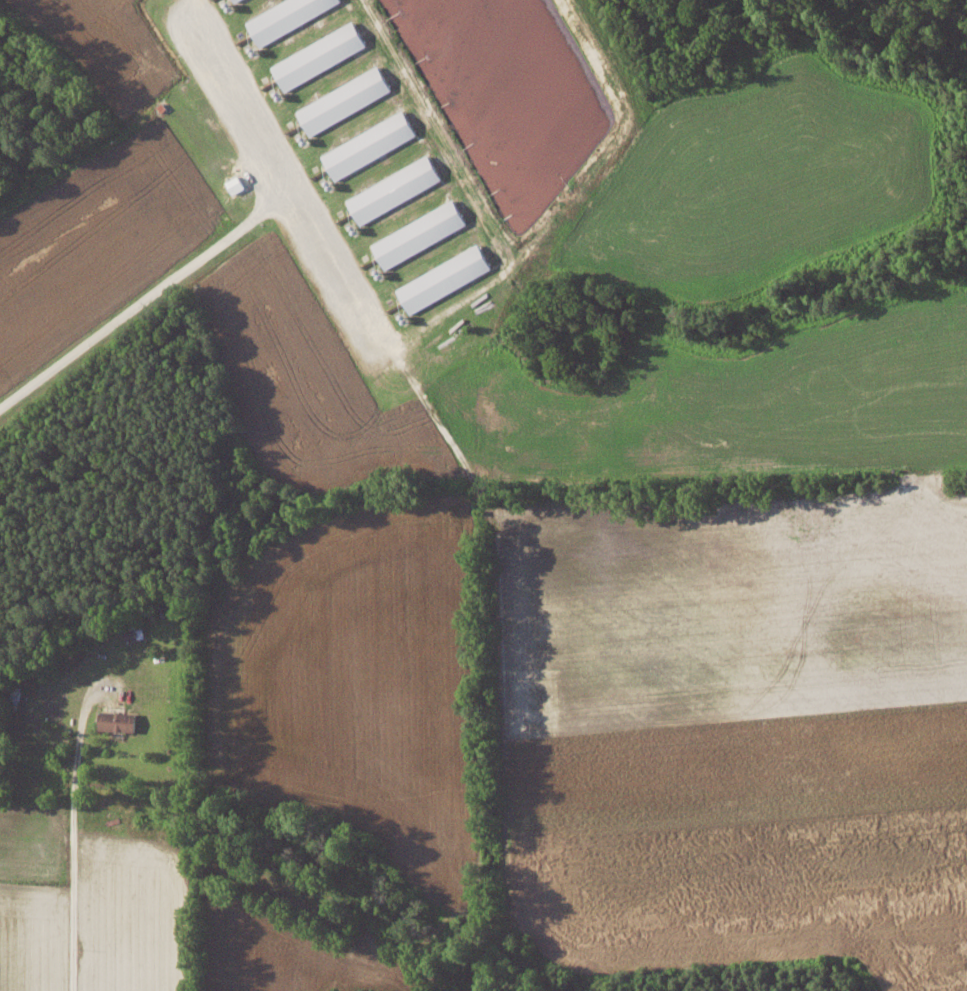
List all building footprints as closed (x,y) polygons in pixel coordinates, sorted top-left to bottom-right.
[(341,0),(287,0),(246,21),(260,47),(343,3),(341,0)] [(285,92),(368,47),(354,21),(271,66),(285,92)] [(393,92),(380,67),(296,110),(309,135),(393,92)] [(418,137),(405,111),(321,154),(335,180),(418,137)] [(347,200),(360,225),(443,181),(430,156),(347,200)] [(227,182),(234,195),(246,188),(239,175),(227,182)] [(468,227),(456,201),(372,243),(384,269),(468,227)] [(408,312),(494,273),(482,247),(396,286),(408,312)] [(145,637),(144,628),(125,630),(127,640),(145,637)] [(100,730),(136,731),(137,712),(101,711),(100,730)]
